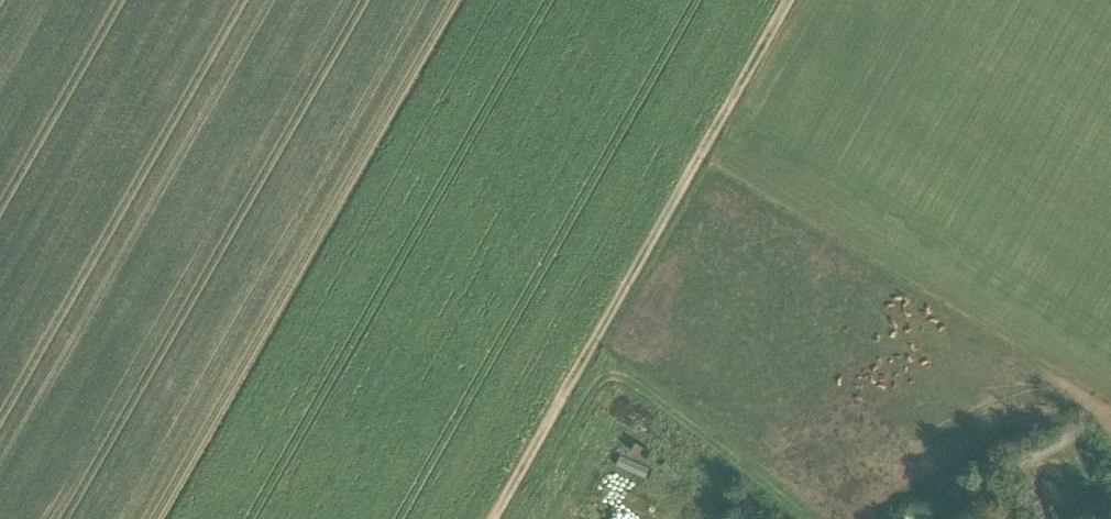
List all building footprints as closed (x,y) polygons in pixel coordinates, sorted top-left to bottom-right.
[(1017,508),(994,518),(1022,518),(1017,508)]
